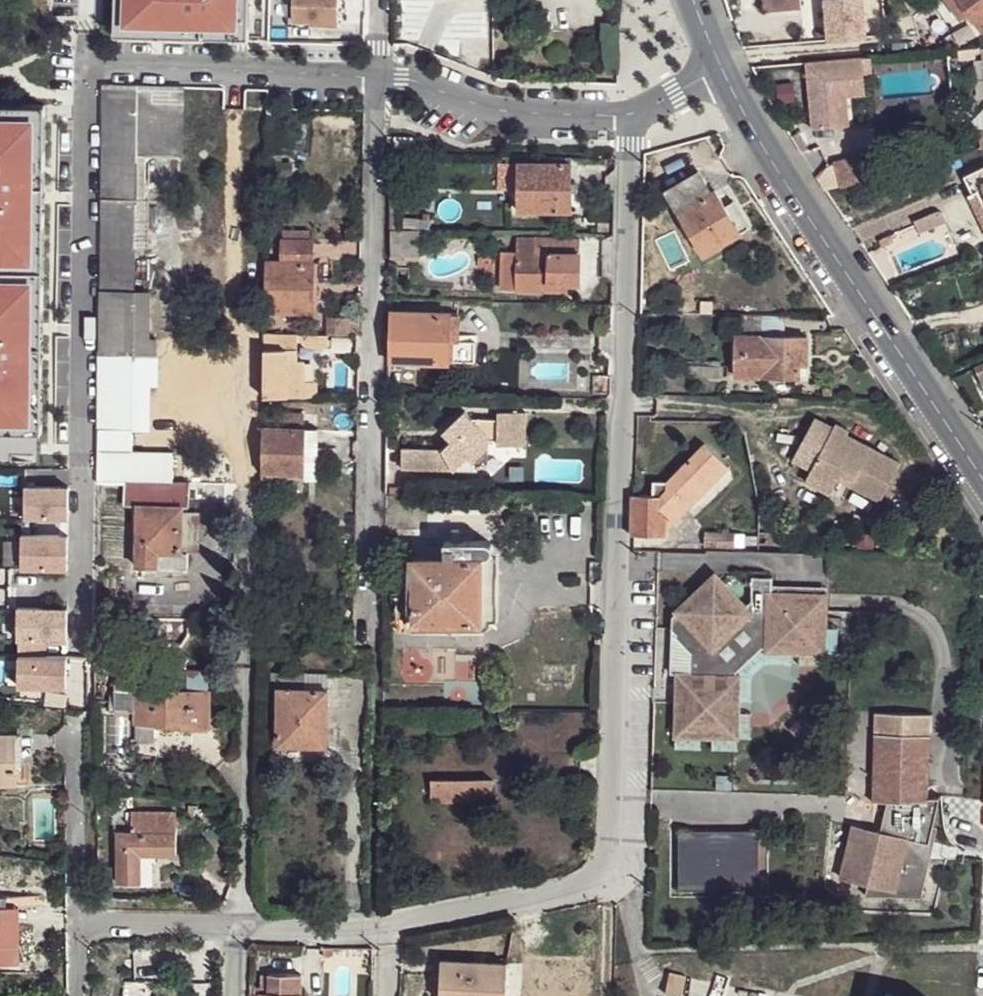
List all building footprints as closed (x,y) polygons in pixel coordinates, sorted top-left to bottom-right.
[(295,5),(290,5),(290,26),(301,27),(301,24),(314,24),(340,25),(340,0),(295,0),(295,5)] [(764,10),(801,7),(800,0),(763,0),(764,10)] [(830,41),(866,36),(862,0),(825,0),(830,41)] [(961,20),(970,15),(982,32),(982,31),(982,0),(947,0),(961,20)] [(958,49),(958,60),(971,59),(971,48),(958,49)] [(811,129),(834,127),(831,83),(864,81),(864,78),(873,77),(871,57),(806,62),(811,129)] [(831,83),(834,127),(848,126),(845,97),(866,95),(864,81),(831,83)] [(146,155),(184,155),(185,87),(104,84),(102,154),(146,155)] [(873,153),(833,159),(837,185),(877,179),(873,153)] [(102,154),(101,247),(136,247),(150,248),(150,200),(145,200),(146,155),(102,154)] [(518,191),(517,211),(572,211),(572,164),(572,158),(527,156),(527,164),(518,163),(518,191)] [(502,191),(518,191),(518,163),(502,163),(502,191)] [(982,203),(982,167),(963,176),(973,195),(978,192),(982,203)] [(666,191),(704,255),(740,233),(724,206),(714,189),(711,192),(699,172),(666,191)] [(982,228),(982,203),(978,192),(973,195),(968,197),(982,228)] [(733,200),(724,206),(740,233),(749,228),(733,200)] [(644,210),(644,223),(656,223),(655,210),(644,210)] [(914,221),(920,233),(946,222),(942,212),(938,211),(914,221)] [(283,230),(282,239),(309,240),(309,231),(283,230)] [(391,231),(391,256),(419,257),(419,231),(391,231)] [(659,255),(671,274),(683,267),(677,258),(685,253),(673,232),(660,239),(667,250),(659,255)] [(879,240),(881,247),(894,242),(892,239),(897,237),(895,234),(879,240)] [(502,252),(501,289),(546,290),(547,284),(562,284),(580,285),(580,252),(579,252),(579,239),(535,236),(535,238),(517,237),(517,252),(502,252)] [(266,261),(265,312),(312,313),(313,262),(311,262),(312,240),(309,240),(282,239),(282,261),(266,261)] [(101,247),(100,359),(158,360),(158,339),(151,338),(151,291),(135,291),(136,247),(101,247)] [(677,258),(683,267),(690,262),(685,253),(677,258)] [(478,261),(478,273),(493,273),(494,262),(478,261)] [(390,312),(389,362),(398,362),(448,364),(448,362),(450,314),(450,313),(390,312)] [(463,315),(450,314),(448,362),(462,363),(463,315)] [(736,336),(735,377),(799,377),(800,365),(800,355),(808,355),(808,337),(783,337),(784,315),(756,314),(756,336),(736,336)] [(326,318),(326,335),(328,335),(343,335),(343,318),(326,318)] [(343,318),(343,335),(357,335),(360,335),(360,319),(343,318)] [(264,334),(264,397),(305,397),(305,382),(305,361),(298,362),(288,361),(288,350),(297,350),(297,341),(297,334),(264,334)] [(328,335),(326,335),(297,334),(297,341),(301,342),(306,348),(328,348),(328,335)] [(288,350),(288,361),(298,362),(297,350),(288,350)] [(800,355),(800,365),(808,365),(808,355),(800,355)] [(100,359),(99,384),(150,384),(158,385),(158,360),(100,359)] [(389,373),(398,373),(398,362),(389,362),(389,373)] [(703,366),(703,376),(723,377),(723,365),(703,366)] [(978,390),(982,387),(982,370),(972,375),(978,390)] [(318,382),(305,382),(305,397),(318,397),(318,382)] [(99,384),(99,427),(134,428),(150,428),(150,384),(99,384)] [(402,448),(402,470),(454,472),(468,458),(468,459),(489,440),(498,440),(498,445),(518,446),(520,412),(499,411),(498,419),(473,418),(466,410),(443,432),(452,441),(443,450),(402,448)] [(520,412),(518,446),(526,446),(527,413),(520,412)] [(99,427),(98,484),(172,484),(173,454),(133,453),(134,428),(99,427)] [(264,427),(263,473),(305,473),(306,428),(264,427)] [(305,473),(305,479),(319,479),(320,429),(306,428),(305,473)] [(882,502),(901,464),(833,430),(806,485),(844,504),(853,487),(882,502)] [(490,447),(489,440),(468,459),(473,463),(490,447)] [(631,495),(630,535),(666,537),(665,531),(666,521),(724,462),(704,443),(667,481),(654,482),(653,495),(631,495)] [(666,521),(665,531),(729,467),(724,462),(666,521)] [(139,501),(136,565),(157,566),(188,567),(188,553),(182,553),(183,506),(177,506),(171,506),(171,500),(172,484),(126,484),(126,501),(139,501)] [(390,487),(390,494),(412,495),(412,487),(390,487)] [(705,533),(704,546),(734,547),(735,534),(705,533)] [(742,547),(743,534),(735,534),(734,547),(742,547)] [(412,558),(411,623),(467,623),(467,628),(474,628),(474,622),(482,623),(482,557),(433,558),(433,550),(425,550),(426,558),(412,558)] [(482,623),(491,622),(492,557),(482,557),(482,623)] [(674,617),(673,671),(677,671),(675,736),(700,737),(712,737),(738,738),(739,712),(739,701),(740,676),(730,676),(761,646),(765,646),(765,652),(791,652),(800,653),(825,654),(826,627),(827,593),(772,591),(772,585),(772,576),(752,576),(751,600),(745,605),(715,573),(675,611),(677,614),(674,617)] [(95,625),(95,638),(108,638),(108,625),(95,625)] [(826,627),(825,654),(837,654),(838,628),(826,627)] [(740,676),(752,676),(765,663),(765,652),(765,646),(761,646),(730,676),(740,676)] [(765,663),(790,664),(791,652),(765,652),(765,663)] [(800,653),(800,664),(825,665),(825,654),(800,653)] [(176,659),(176,670),(179,670),(186,671),(186,659),(176,659)] [(136,712),(136,723),(156,723),(173,724),(173,728),(211,728),(211,691),(179,691),(179,670),(176,670),(131,670),(116,669),(115,711),(136,712)] [(187,687),(209,688),(209,673),(188,673),(187,687)] [(279,687),(277,746),(327,746),(328,674),(272,673),(272,687),(279,687)] [(752,676),(740,676),(739,701),(751,701),(752,676)] [(751,713),(739,712),(738,738),(750,738),(751,713)] [(876,713),(874,801),(887,801),(927,803),(930,714),(876,713)] [(136,723),(135,745),(155,746),(156,723),(136,723)] [(24,767),(23,732),(10,733),(10,767),(18,767),(24,767)] [(18,786),(18,767),(10,767),(10,733),(0,733),(0,786),(18,786)] [(675,736),(675,748),(700,749),(700,737),(675,736)] [(712,737),(712,749),(738,750),(738,738),(712,737)] [(98,794),(110,794),(110,783),(99,782),(98,794)] [(432,782),(432,800),(492,800),(492,782),(432,782)] [(399,794),(389,794),(389,803),(399,803),(399,794)] [(847,853),(841,880),(865,886),(893,893),(892,901),(921,903),(935,861),(932,860),(927,859),(929,849),(933,850),(939,803),(927,803),(887,801),(880,839),(875,859),(847,853)] [(117,831),(117,885),(141,885),(141,856),(154,856),(177,856),(176,813),(133,812),(133,832),(117,831)] [(853,827),(847,853),(875,859),(880,839),(853,827)] [(759,831),(678,831),(679,891),(759,890),(759,831)] [(141,885),(153,885),(154,856),(141,856),(141,885)] [(865,886),(864,899),(892,901),(893,893),(865,886)] [(9,964),(9,906),(20,906),(20,897),(7,897),(7,906),(0,906),(0,964),(9,964)] [(9,906),(9,964),(21,964),(20,906),(9,906)] [(439,995),(506,995),(507,962),(441,959),(439,995)] [(669,972),(666,993),(683,995),(686,974),(669,972)] [(302,975),(268,974),(268,987),(254,987),(254,994),(250,994),(250,995),(301,995),(302,975)]
